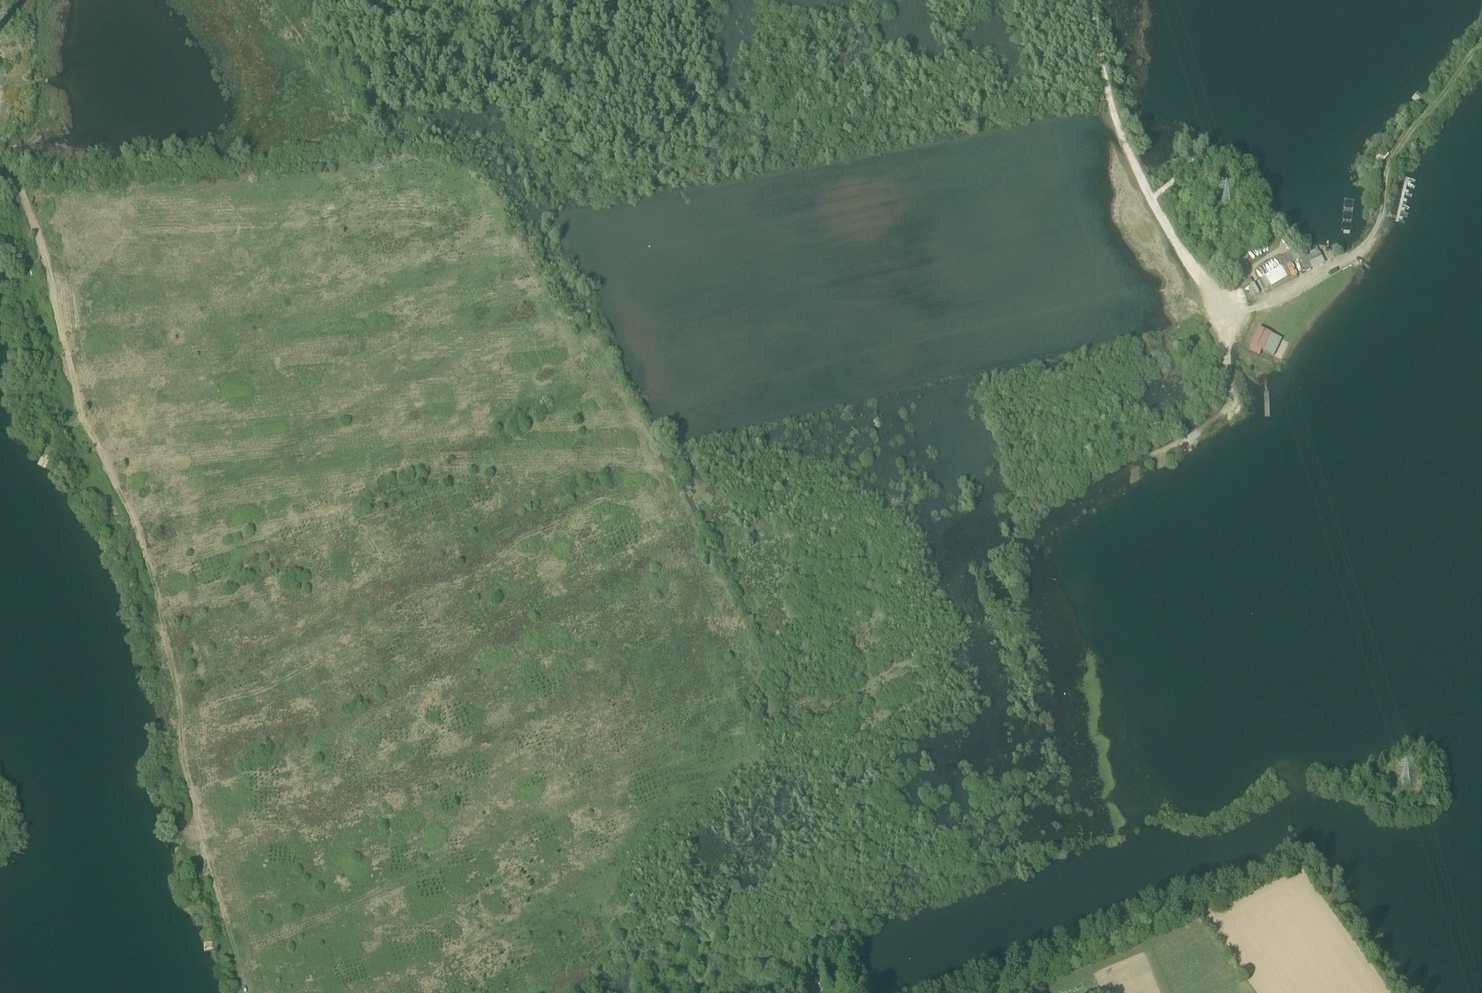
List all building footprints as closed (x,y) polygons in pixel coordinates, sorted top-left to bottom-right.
[(1307,259),(1309,264),(1303,266),(1306,274),(1325,267),(1320,254),(1307,259)] [(1280,269),(1263,278),(1270,290),(1287,280),(1280,269)] [(1271,337),(1271,336),(1258,331),(1250,347),(1281,362),(1288,346),(1271,337)]
